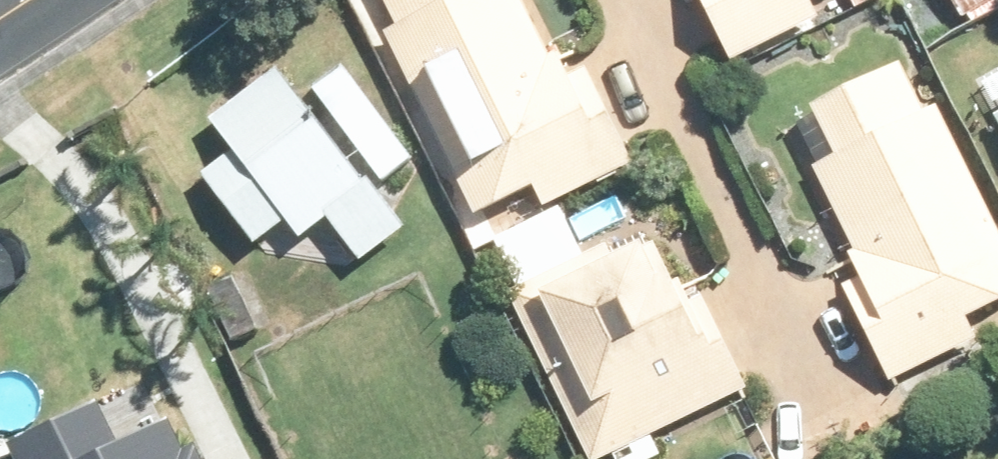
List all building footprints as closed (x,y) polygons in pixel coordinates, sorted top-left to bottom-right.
[(403,26),(390,33),(479,214),(540,184),(549,202),(640,158),(595,70),(576,78),(562,50),(555,54),(529,0),(390,0),(403,26)] [(737,60),(824,18),(816,0),(708,0),(737,60)] [(966,16),(993,0),(957,0),(966,16)] [(866,273),(847,283),(895,383),(983,334),(975,315),(997,303),(997,216),(942,103),(929,110),(906,60),(818,103),(842,153),(815,165),(857,250),(854,252),(866,273)] [(216,119),(240,147),(206,173),(259,244),(292,218),(306,237),(331,217),(365,261),(411,225),(382,187),(417,160),(345,66),(304,97),(282,68),(216,119)] [(510,204),(467,223),(478,247),(520,228),(510,204)] [(611,241),(513,290),(594,458),(601,458),(753,386),(707,294),(695,299),(663,234),(654,239),(650,230),(614,247),(611,241)] [(262,324),(234,269),(209,280),(236,337),(262,324)] [(8,444),(15,458),(198,458),(192,447),(182,452),(167,421),(119,445),(97,400),(8,444)]
